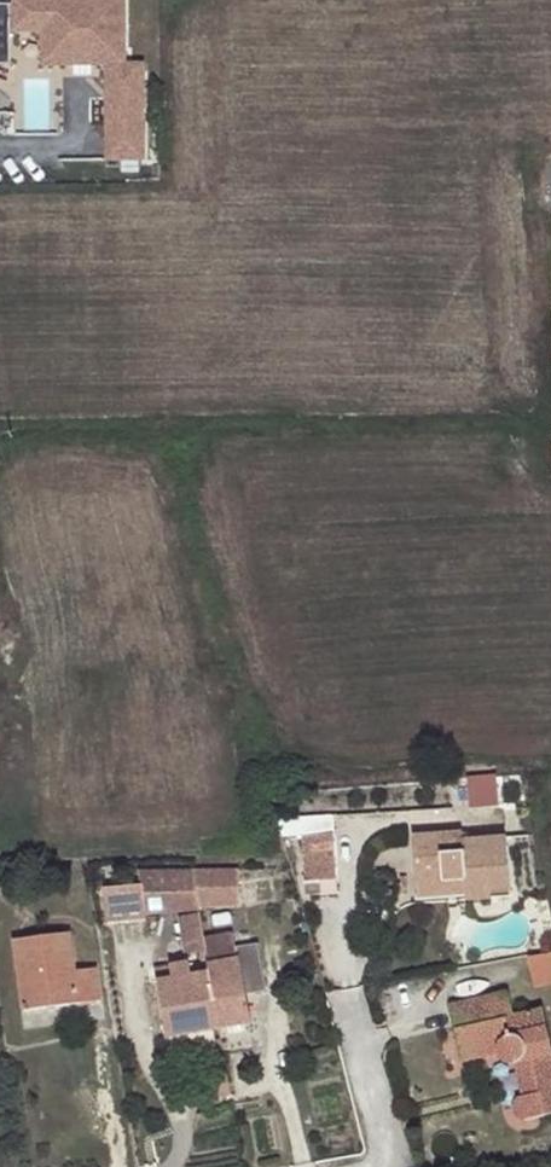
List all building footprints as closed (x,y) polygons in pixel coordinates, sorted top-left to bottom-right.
[(105,132),(142,131),(142,86),(124,86),(124,18),(13,19),(13,52),(41,52),(41,86),(106,86),(105,132)] [(142,182),(142,131),(105,132),(106,183),(142,182)] [(474,774),(476,803),(504,801),(503,772),(474,774)] [(331,815),(299,817),(304,881),(335,880),(331,815)] [(411,835),(415,882),(463,879),(464,892),(464,900),(490,898),(489,888),(510,886),(506,836),(463,839),(463,831),(411,835)] [(242,869),(191,870),(195,893),(197,907),(243,906),(242,869)] [(195,893),(191,870),(138,871),(138,885),(103,887),(106,922),(144,919),(143,908),(141,894),(195,893)] [(463,879),(415,882),(416,895),(464,892),(463,879)] [(511,897),(510,886),(489,888),(490,898),(511,897)] [(141,894),(143,908),(197,907),(195,893),(141,894)] [(69,931),(12,938),(21,1009),(99,999),(94,968),(73,969),(69,931)] [(218,1025),(218,1026),(249,1020),(244,991),(265,987),(256,941),(237,946),(234,931),(202,938),(204,950),(208,973),(218,1025)] [(204,950),(202,938),(184,941),(187,953),(204,950)] [(528,956),(532,981),(550,977),(550,953),(528,956)] [(164,1036),(218,1026),(218,1025),(208,973),(191,977),(188,960),(152,966),(164,1036)] [(448,1005),(461,1062),(497,1054),(500,1059),(504,1061),(508,1063),(513,1063),(521,1098),(518,1098),(516,1101),(514,1103),(513,1107),(513,1113),(516,1116),(519,1121),(550,1114),(550,1055),(541,1009),(511,1016),(506,993),(448,1005)]
